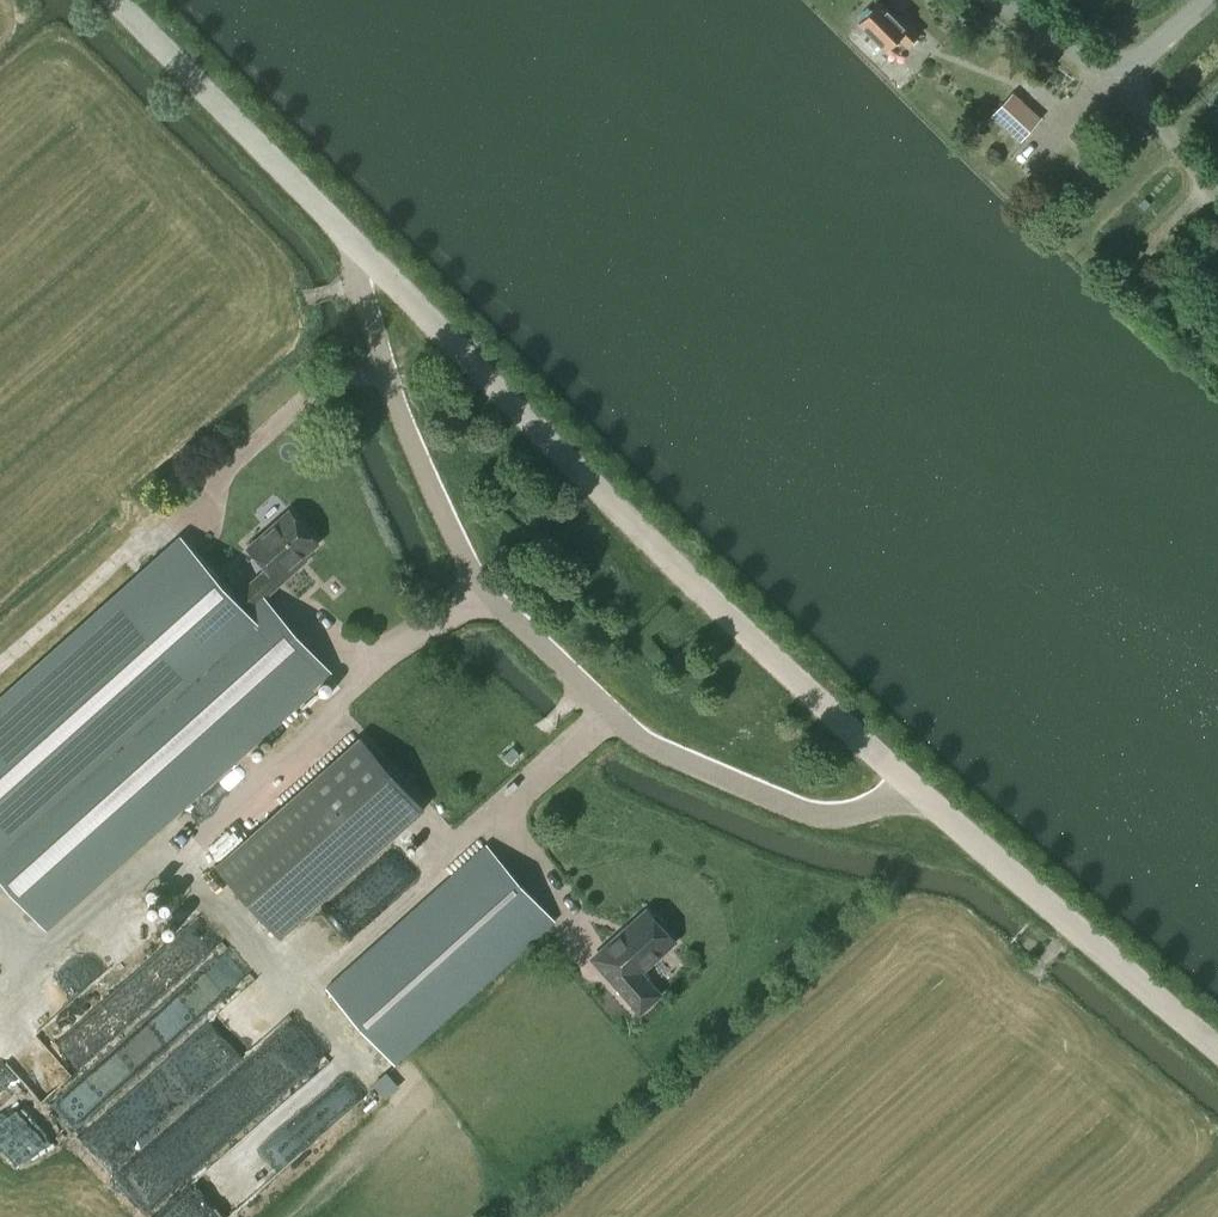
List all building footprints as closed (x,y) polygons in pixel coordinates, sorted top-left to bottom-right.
[(910,45),(920,34),(901,15),(898,17),(881,0),(860,22),(889,49),(901,36),(910,45)] [(1022,139),(1042,118),(1014,92),(994,113),(1022,139)] [(242,591),(252,603),(263,595),(295,567),(292,564),(318,541),(290,510),(249,546),(268,568),(242,591)] [(183,539),(0,703),(0,874),(46,925),(331,671),(263,595),(253,604),(245,609),(183,539)] [(281,935),(424,807),(360,736),(218,864),(281,935)] [(395,1062),(554,920),(486,843),(327,986),(395,1062)] [(395,846),(304,932),(326,954),(417,868),(395,846)] [(606,972),(641,1011),(661,993),(641,971),(676,940),(662,926),(663,920),(657,913),(651,913),(647,908),(630,923),(631,925),(621,934),(620,932),(604,946),(617,962),(606,972)]
